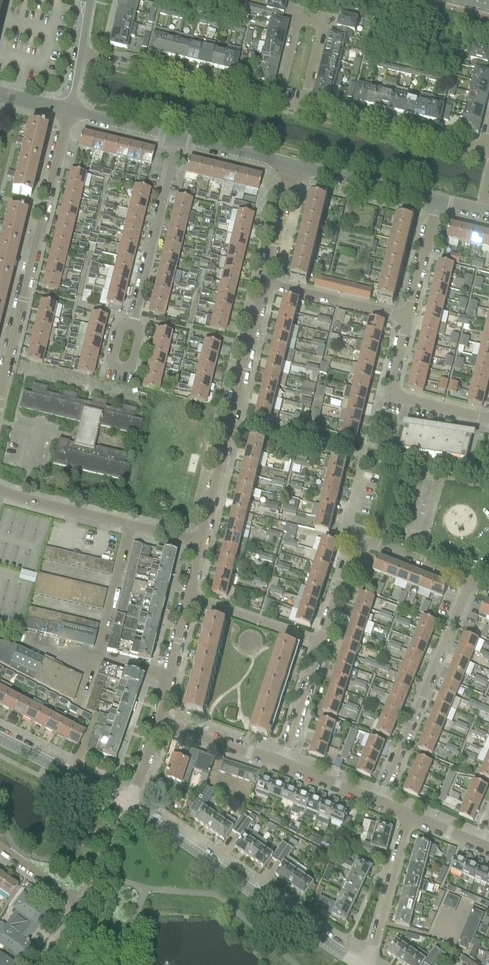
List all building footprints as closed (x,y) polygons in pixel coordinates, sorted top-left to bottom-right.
[(118,8),(135,12),(138,0),(120,0),(118,8)] [(256,15),(270,19),(281,21),(285,1),(282,0),(268,0),(265,9),(244,4),(244,6),(242,13),(246,13),(246,15),(251,16),(251,14),(256,15)] [(236,4),(234,11),(242,13),(244,6),(236,4)] [(118,8),(115,20),(132,24),(135,12),(118,8)] [(340,14),(336,34),(346,36),(346,37),(351,38),(353,31),(354,31),(358,18),(340,14)] [(270,19),(267,31),(284,35),(285,35),(287,24),(288,23),(280,21),(281,21),(270,19)] [(115,20),(112,32),(129,36),(134,37),(137,25),(132,24),(115,20)] [(148,51),(161,54),(165,37),(166,32),(166,31),(154,28),(148,51)] [(267,31),(264,43),(281,47),(282,47),(285,35),(284,35),(267,31)] [(129,36),(112,32),(109,45),(126,49),(129,36)] [(165,37),(161,54),(173,57),(177,40),(178,35),(166,32),(165,37)] [(329,33),(326,45),(343,49),(346,37),(346,36),(336,34),(335,35),(329,33)] [(177,40),(173,57),(185,60),(191,38),(178,35),(177,40)] [(191,38),(185,60),(198,63),(202,46),(203,41),(191,38)] [(264,43),(261,55),(278,59),(279,59),(282,47),(281,47),(264,43)] [(326,45),(323,57),(340,61),(343,49),(326,45)] [(198,63),(210,66),(214,49),(202,46),(198,63)] [(476,69),(476,68),(486,71),(488,57),(488,50),(474,46),(471,59),(472,60),(470,67),(476,69)] [(226,52),(222,69),(234,72),(237,62),(239,55),(240,50),(227,47),(226,52)] [(210,66),(222,69),(226,52),(214,49),(210,66)] [(261,55),(259,67),(275,71),(276,72),(279,59),(278,59),(261,55)] [(323,57),(320,69),(337,73),(340,61),(323,57)] [(363,64),(375,67),(376,62),(364,59),(363,64)] [(375,67),(387,70),(389,65),(376,62),(375,67)] [(387,70),(400,73),(401,68),(389,65),(387,70)] [(255,80),(273,85),(273,84),(276,72),(275,71),(259,67),(258,70),(255,80)] [(400,73),(412,76),(413,71),(401,68),(400,73)] [(473,81),(488,85),(488,71),(486,71),(476,68),(476,69),(473,81)] [(320,69),(317,82),(334,86),(337,73),(320,69)] [(412,76),(424,79),(425,74),(413,71),(412,76)] [(424,79),(436,82),(437,77),(425,74),(424,79)] [(356,91),(354,101),(366,104),(370,87),(372,82),(366,81),(365,86),(358,84),(356,91)] [(470,93),(486,97),(487,97),(488,89),(488,85),(473,81),(470,93)] [(314,94),(314,95),(331,99),(331,98),(333,88),(334,86),(317,82),(314,94)] [(397,85),(384,83),(383,90),(379,107),(391,110),(396,87),(397,85)] [(366,104),(379,107),(383,90),(370,87),(366,104)] [(391,110),(403,113),(407,96),(408,90),(396,87),(391,110)] [(470,93),(467,105),(483,109),(484,109),(487,97),(486,97),(470,93)] [(419,99),(415,116),(427,119),(432,97),(433,97),(420,94),(419,99)] [(403,113),(415,116),(419,99),(407,96),(403,113)] [(432,97),(427,119),(440,122),(442,112),(444,105),(438,103),(439,99),(432,97)] [(467,105),(464,117),(480,121),(481,121),(484,109),(483,109),(467,105)] [(461,130),(478,134),(481,121),(480,121),(464,117),(463,120),(461,130)] [(17,138),(15,144),(23,145),(20,159),(38,164),(47,130),(43,129),(43,128),(40,128),(28,125),(28,126),(25,139),(24,140),(17,138)] [(78,148),(90,151),(94,136),(82,133),(78,148)] [(90,151),(102,154),(106,139),(94,136),(90,151)] [(102,154),(114,157),(118,142),(106,139),(102,154)] [(114,157),(126,160),(130,145),(118,142),(114,157)] [(126,160),(138,163),(142,148),(130,145),(126,160)] [(142,148),(138,163),(150,165),(154,150),(142,148)] [(38,164),(20,159),(16,173),(9,172),(8,177),(15,179),(12,193),(23,196),(23,197),(26,198),(26,197),(30,198),(38,164)] [(196,182),(197,177),(201,162),(189,159),(184,179),(196,182)] [(197,177),(209,180),(213,165),(201,162),(197,177)] [(209,180),(221,182),(225,168),(213,165),(209,180)] [(221,182),(233,185),(237,170),(225,168),(221,182)] [(233,185),(245,188),(249,173),(237,170),(233,185)] [(71,171),(68,183),(82,186),(85,175),(71,171)] [(249,173),(245,188),(257,191),(260,176),(249,173)] [(68,183),(65,195),(80,198),(82,186),(68,183)] [(135,187),(132,198),(147,202),(149,190),(135,187)] [(312,192),(291,281),(306,284),(328,196),(312,192)] [(65,195),(62,206),(77,210),(80,198),(65,195)] [(176,197),(173,208),(188,212),(191,200),(176,197)] [(132,198),(129,210),(144,214),(147,202),(132,198)] [(62,206),(59,218),(74,221),(77,210),(62,206)] [(0,240),(0,242),(18,247),(27,213),(23,212),(23,211),(20,210),(20,211),(8,208),(4,223),(0,222),(0,227),(3,228),(0,240)] [(173,208),(171,220),(185,224),(188,212),(173,208)] [(129,210),(126,222),(141,225),(144,214),(129,210)] [(237,211),(234,223),(249,227),(252,215),(237,211)] [(399,213),(377,301),(393,305),(414,217),(399,213)] [(59,218),(56,230),(71,233),(74,221),(59,218)] [(202,219),(200,228),(208,229),(210,221),(202,219)] [(171,220),(168,231),(183,235),(185,224),(171,220)] [(126,222),(123,233),(138,237),(141,225),(126,222)] [(234,223),(231,235),(246,239),(249,227),(234,223)] [(447,238),(459,241),(462,227),(451,224),(447,238)] [(459,241),(470,244),(474,229),(462,227),(459,241)] [(470,244),(482,247),(485,232),(474,229),(470,244)] [(56,230),(54,241),(68,245),(71,233),(56,230)] [(168,231),(165,243),(180,247),(183,235),(168,231)] [(123,233),(121,245),(135,249),(138,237),(123,233)] [(223,233),(222,237),(225,238),(224,245),(229,246),(244,250),(246,239),(231,235),(223,233)] [(52,248),(51,253),(65,256),(68,245),(54,241),(53,241),(56,242),(54,249),(52,248)] [(10,280),(18,247),(0,242),(0,278),(10,280)] [(165,243),(162,255),(177,259),(180,247),(165,243)] [(121,245),(118,257),(133,260),(135,249),(121,245)] [(229,246),(226,258),(241,262),(244,250),(229,246)] [(49,260),(48,265),(63,268),(65,256),(51,253),(53,254),(51,261),(49,260)] [(162,255),(159,267),(174,270),(177,259),(162,255)] [(118,257),(115,269),(130,272),(133,260),(118,257)] [(226,258),(223,270),(238,274),(241,262),(226,258)] [(440,262),(437,273),(451,277),(454,265),(440,262)] [(91,263),(88,274),(96,276),(99,265),(91,263)] [(46,271),(45,276),(60,280),(63,268),(48,265),(50,265),(48,272),(46,271)] [(159,267),(156,279),(171,282),(174,270),(159,267)] [(115,269),(112,280),(127,284),(130,272),(115,269)] [(223,270),(220,281),(235,285),(238,274),(223,270)] [(437,273),(434,285),(448,288),(451,277),(437,273)] [(60,280),(45,276),(45,277),(47,277),(46,284),(43,283),(42,288),(57,292),(60,280)] [(314,286),(342,293),(344,283),(317,276),(314,286)] [(2,315),(10,280),(0,278),(0,314),(2,315)] [(106,279),(103,290),(124,296),(127,284),(112,280),(106,279)] [(156,279),(153,291),(168,294),(171,282),(156,279)] [(220,281),(217,294),(232,297),(235,285),(220,281)] [(347,283),(344,293),(370,299),(372,289),(371,289),(347,283)] [(434,285),(431,296),(446,300),(448,288),(434,285)] [(102,290),(99,302),(107,304),(121,307),(121,308),(124,296),(103,290),(102,290)] [(153,291),(151,302),(166,306),(168,294),(153,291)] [(217,294),(215,305),(229,309),(232,297),(217,294)] [(431,296),(428,308),(443,312),(446,300),(431,296)] [(285,298),(282,310),(296,314),(299,301),(285,298)] [(41,301),(38,313),(53,316),(56,305),(41,301)] [(166,306),(151,302),(148,314),(163,318),(166,306)] [(212,317),(227,321),(229,310),(229,309),(215,305),(213,310),(213,313),(212,317)] [(428,308),(426,319),(440,323),(443,312),(428,308)] [(282,310),(279,322),(293,325),(296,314),(282,310)] [(337,310),(334,322),(343,324),(346,312),(337,310)] [(38,313),(35,325),(50,329),(53,316),(38,313)] [(91,314),(88,325),(103,329),(106,317),(91,314)] [(212,317),(206,316),(204,327),(224,332),(227,321),(212,317)] [(368,325),(367,330),(382,334),(385,322),(365,317),(363,324),(368,325)] [(426,319),(423,331),(437,335),(440,323),(426,319)] [(279,322),(276,335),(290,338),(293,325),(279,322)] [(35,325),(33,337),(47,340),(50,329),(35,325)] [(88,325),(85,337),(100,341),(103,329),(88,325)] [(157,330),(154,341),(168,345),(171,333),(157,330)] [(367,330),(364,342),(379,345),(382,334),(367,330)] [(423,331),(420,342),(434,346),(437,335),(423,331)] [(276,335),(273,347),(287,350),(290,338),(276,335)] [(33,337),(30,349),(44,352),(47,340),(33,337)] [(85,337),(83,349),(97,352),(100,341),(85,337)] [(358,340),(355,352),(362,353),(376,357),(379,345),(364,342),(358,340)] [(154,341),(151,353),(165,357),(168,345),(154,341)] [(198,345),(197,352),(201,353),(216,357),(219,345),(204,341),(203,346),(198,345)] [(420,342),(417,354),(432,357),(434,346),(420,342)] [(479,356),(488,359),(488,347),(482,346),(479,356)] [(273,347),(270,359),(285,362),(287,350),(273,347)] [(44,352),(30,349),(27,360),(41,364),(44,352)] [(83,349),(80,360),(94,364),(97,352),(83,349)] [(318,350),(317,357),(323,358),(325,352),(318,350)] [(151,353),(148,365),(163,368),(165,357),(151,353)] [(201,353),(198,365),(213,369),(216,357),(201,353)] [(362,353),(359,365),(374,369),(376,357),(362,353)] [(417,354),(414,366),(429,369),(432,357),(417,354)] [(477,368),(488,371),(488,359),(479,356),(477,368)] [(94,364),(80,360),(75,359),(72,371),(77,372),(77,373),(91,376),(94,364)] [(270,359),(267,371),(282,374),(288,376),(291,364),(284,363),(285,362),(270,359)] [(306,364),(305,371),(317,373),(319,367),(306,364)] [(148,365),(145,377),(160,380),(163,368),(148,365)] [(198,365),(195,376),(210,380),(213,369),(198,365)] [(359,365),(356,376),(371,380),(374,369),(359,365)] [(414,366),(411,377),(426,381),(429,369),(414,366)] [(474,380),(488,384),(488,380),(488,371),(477,368),(474,380)] [(267,371),(264,383),(279,387),(280,380),(286,381),(288,376),(282,374),(267,371)] [(195,376),(193,388),(207,392),(210,380),(195,376)] [(356,376),(354,388),(368,391),(371,380),(356,376)] [(160,380),(145,377),(142,388),(157,392),(160,380)] [(426,381),(411,377),(409,389),(423,393),(426,381)] [(474,380),(471,391),(485,395),(488,384),(474,380)] [(264,383),(261,395),(276,399),(279,387),(264,383)] [(24,393),(20,409),(79,423),(74,445),(68,444),(69,442),(59,440),(53,464),(67,468),(68,467),(125,481),(124,482),(126,482),(130,466),(123,464),(124,460),(125,461),(126,454),(98,447),(97,449),(94,448),(99,426),(138,436),(141,422),(133,419),(133,416),(134,416),(136,409),(122,406),(121,411),(105,407),(106,402),(92,399),(91,404),(75,400),(76,395),(63,392),(62,397),(47,393),(48,388),(34,385),(32,394),(32,395),(24,393)] [(347,386),(344,398),(351,399),(365,403),(368,391),(354,388),(347,386)] [(207,392),(193,388),(190,400),(204,404),(207,392)] [(301,388),(299,395),(311,398),(313,391),(301,388)] [(485,395),(471,391),(468,404),(482,407),(485,395)] [(261,395),(258,407),(273,410),(276,399),(261,395)] [(302,398),(301,405),(310,407),(312,400),(302,398)] [(344,400),(342,410),(348,411),(348,412),(362,415),(365,403),(351,399),(350,401),(344,400)] [(258,407),(255,420),(270,423),(276,425),(279,412),(273,411),(273,410),(258,407)] [(348,412),(345,423),(360,426),(362,415),(348,412)] [(307,418),(294,415),(294,419),(299,420),(297,429),(304,430),(307,418)] [(360,426),(345,423),(342,434),(357,438),(360,426)] [(459,457),(458,458),(457,462),(463,463),(465,459),(467,460),(472,437),(471,436),(472,433),(471,433),(471,432),(461,431),(461,435),(405,426),(400,448),(459,457)] [(251,438),(249,448),(263,452),(265,441),(251,438)] [(249,448),(246,461),(260,464),(266,466),(268,455),(262,454),(263,452),(249,448)] [(298,451),(295,462),(308,465),(309,461),(306,461),(308,453),(303,452),(298,451)] [(324,469),(330,470),(344,473),(347,461),(327,456),(324,469)] [(246,461),(243,473),(257,476),(260,464),(246,461)] [(298,473),(300,466),(295,465),(294,465),(292,472),(298,473)] [(325,469),(322,481),(325,482),(327,482),(341,486),(344,473),(330,470),(325,469)] [(243,473),(240,485),(254,488),(257,476),(243,473)] [(319,492),(324,494),(338,497),(341,486),(327,482),(325,482),(325,484),(324,485),(320,489),(319,492)] [(240,485),(237,497),(251,501),(254,488),(240,485)] [(324,494),(321,506),(335,510),(338,497),(324,494)] [(237,497),(234,510),(248,513),(251,501),(237,497)] [(287,498),(285,506),(297,509),(299,501),(287,498)] [(314,504),(311,517),(318,518),(332,522),(335,510),(321,506),(314,504)] [(234,510),(231,522),(245,525),(245,527),(250,528),(253,516),(247,515),(248,513),(234,510)] [(332,522),(318,518),(315,530),(329,534),(332,522)] [(231,522),(228,534),(242,538),(245,527),(245,525),(231,522)] [(286,524),(285,529),(296,532),(298,527),(286,524)] [(285,529),(284,533),(287,533),(285,537),(294,540),(296,532),(285,529)] [(228,534),(225,547),(245,552),(248,539),(242,538),(228,534)] [(312,549),(319,552),(323,540),(316,537),(312,549)] [(323,540),(319,552),(333,556),(337,544),(323,540)] [(132,544),(130,555),(139,558),(148,560),(150,548),(142,546),(132,544)] [(46,547),(45,547),(45,548),(42,559),(48,560),(51,548),(46,547)] [(225,547),(222,559),(236,562),(242,564),(245,552),(225,547)] [(56,550),(51,548),(48,560),(54,561),(56,550)] [(153,561),(173,566),(176,554),(155,549),(153,561)] [(319,552),(312,549),(308,561),(316,563),(319,552)] [(54,561),(59,563),(62,551),(56,550),(54,561)] [(59,563),(65,564),(68,552),(62,551),(59,563)] [(74,554),(68,552),(65,564),(71,565),(74,554)] [(319,552),(316,563),(330,568),(333,556),(319,552)] [(74,554),(71,565),(76,567),(79,555),(74,554)] [(79,555),(76,567),(82,568),(85,557),(79,555)] [(130,555),(127,568),(136,570),(139,558),(130,555)] [(373,570),(385,575),(390,561),(379,556),(373,570)] [(85,557),(82,568),(88,570),(91,558),(90,558),(89,558),(85,557)] [(91,558),(88,570),(94,571),(96,559),(91,558)] [(139,558),(136,570),(143,572),(149,573),(170,578),(173,566),(153,561),(139,558)] [(96,559),(94,571),(99,572),(102,561),(101,560),(96,559)] [(222,559),(219,571),(233,574),(236,562),(222,559)] [(102,561),(99,572),(105,574),(108,562),(102,561)] [(304,573),(312,576),(326,580),(330,568),(316,563),(308,561),(304,573)] [(385,575),(396,580),(402,565),(390,561),(385,575)] [(108,562),(105,574),(111,575),(113,564),(113,563),(111,563),(108,562)] [(396,580),(407,584),(413,570),(402,565),(396,580)] [(127,568),(124,580),(133,582),(134,578),(136,570),(127,568)] [(21,569),(18,579),(33,583),(36,573),(21,569)] [(136,570),(134,578),(145,580),(147,583),(147,585),(167,590),(170,578),(149,573),(136,570)] [(407,584),(419,589),(425,574),(413,570),(407,584)] [(219,571),(216,583),(230,587),(233,574),(219,571)] [(419,589),(430,593),(436,579),(425,574),(419,589)] [(40,585),(46,586),(49,576),(43,575),(40,585)] [(46,586),(52,588),(55,578),(49,576),(46,586)] [(312,576),(308,588),(322,592),(326,580),(312,576)] [(275,577),(272,587),(277,588),(280,579),(275,577)] [(52,588),(58,589),(60,579),(55,578),(52,588)] [(58,589),(64,591),(66,580),(60,579),(58,589)] [(436,579),(430,593),(443,598),(448,584),(436,579)] [(64,591),(70,592),(72,582),(66,580),(64,591)] [(124,580),(121,592),(130,594),(133,582),(124,580)] [(70,592),(75,593),(78,583),(72,582),(70,592)] [(133,582),(130,594),(144,597),(164,602),(167,590),(147,585),(133,582)] [(75,593),(81,595),(84,585),(78,583),(75,593)] [(230,587),(216,583),(213,596),(227,600),(230,587)] [(32,594),(38,595),(40,585),(35,584),(32,594)] [(38,595),(44,597),(46,586),(40,585),(38,595)] [(81,595),(87,596),(90,586),(84,585),(81,595)] [(44,597),(50,598),(52,588),(46,586),(44,597)] [(87,596),(93,597),(95,587),(90,586),(87,596)] [(297,597),(304,599),(308,588),(301,586),(297,597)] [(93,597),(99,599),(101,589),(95,587),(93,597)] [(50,598),(56,599),(58,589),(52,588),(50,598)] [(308,588),(304,599),(318,604),(322,592),(308,588)] [(56,599),(61,601),(64,591),(58,589),(56,599)] [(101,589),(99,599),(105,600),(107,590),(101,589)] [(61,601),(67,602),(70,592),(64,591),(61,601)] [(67,602),(73,603),(75,593),(70,592),(67,602)] [(121,592),(118,603),(127,606),(129,600),(137,602),(135,607),(141,609),(161,614),(164,602),(144,597),(130,594),(121,592)] [(73,603),(79,605),(81,595),(75,593),(73,603)] [(360,593),(357,605),(371,610),(375,598),(360,593)] [(79,605),(85,606),(87,596),(81,595),(79,605)] [(85,606),(91,608),(93,597),(87,596),(85,606)] [(91,608),(96,609),(99,599),(93,597),(91,608)] [(304,599),(297,597),(294,609),(300,611),(304,599)] [(99,599),(96,609),(102,610),(105,600),(99,599)] [(269,599),(266,606),(272,608),(275,601),(269,599)] [(304,599),(300,611),(314,615),(318,604),(304,599)] [(488,618),(488,602),(485,600),(479,617),(486,620),(487,617),(488,618)] [(253,608),(258,610),(261,604),(255,602),(253,608)] [(384,607),(395,611),(397,606),(385,602),(384,607)] [(118,603),(115,615),(125,617),(127,606),(118,603)] [(357,605),(353,617),(367,622),(371,610),(357,605)] [(127,606),(125,617),(138,621),(158,625),(161,614),(141,609),(135,607),(127,606)] [(264,612),(270,614),(272,608),(266,606),(264,612)] [(32,617),(34,609),(28,607),(26,616),(32,617)] [(288,621),(296,624),(300,611),(294,609),(292,608),(288,621)] [(314,615),(300,611),(296,624),(310,628),(314,615)] [(185,710),(188,711),(188,713),(197,715),(198,712),(204,714),(226,622),(221,621),(222,616),(209,613),(208,618),(210,618),(189,705),(186,704),(185,710)] [(115,615),(112,627),(122,629),(125,617),(115,615)] [(38,618),(32,617),(26,616),(22,629),(57,637),(57,639),(93,648),(99,624),(87,621),(85,630),(79,628),(73,627),(67,625),(61,624),(56,623),(50,621),(44,620),(38,618)] [(423,616),(418,629),(432,635),(437,622),(423,616)] [(125,617),(122,629),(135,632),(156,637),(158,625),(138,621),(125,617)] [(353,617),(349,629),(363,634),(367,622),(353,617)] [(112,627),(110,639),(153,649),(156,637),(135,632),(135,633),(122,629),(112,627)] [(349,629),(345,641),(360,645),(363,634),(349,629)] [(418,629),(413,641),(427,646),(432,635),(418,629)] [(465,634),(460,646),(474,652),(479,640),(474,638),(471,636),(465,634)] [(268,737),(270,738),(272,733),(270,732),(297,647),(299,648),(301,643),(287,638),(286,643),(281,642),(251,732),(259,734),(258,737),(267,740),(268,737)] [(153,649),(110,639),(107,651),(150,661),(153,649)] [(345,641),(341,652),(356,657),(360,645),(345,641)] [(390,641),(389,644),(401,649),(402,645),(390,641)] [(413,641),(408,652),(423,658),(427,646),(413,641)] [(33,680),(43,659),(16,647),(0,643),(0,664),(33,680)] [(460,646),(455,658),(469,664),(474,652),(460,646)] [(341,652),(338,664),(352,669),(356,657),(341,652)] [(408,652),(404,663),(418,669),(423,658),(408,652)] [(455,658),(450,669),(464,675),(470,678),(475,666),(469,664),(455,658)] [(43,659),(33,680),(73,701),(82,677),(43,659)] [(97,675),(106,678),(120,683),(139,689),(143,678),(124,671),(101,663),(97,675)] [(404,663),(399,674),(414,680),(418,669),(404,663)] [(338,664),(334,676),(348,680),(352,669),(338,664)] [(450,669),(446,680),(460,686),(464,675),(450,669)] [(4,675),(11,679),(13,674),(6,670),(4,675)] [(399,674),(395,685),(409,691),(414,680),(399,674)] [(102,689),(106,678),(97,675),(93,686),(102,689)] [(15,680),(22,684),(24,680),(17,676),(15,680)] [(334,676),(330,687),(345,692),(348,680),(334,676)] [(476,676),(474,679),(486,684),(487,681),(476,676)] [(446,680),(441,692),(455,697),(460,686),(446,680)] [(25,686),(33,690),(35,685),(28,682),(25,686)] [(120,683),(116,694),(135,700),(139,689),(120,683)] [(395,685),(390,697),(404,703),(409,691),(395,685)] [(98,701),(102,689),(93,686),(89,698),(98,701)] [(36,692),(43,696),(46,691),(39,687),(36,692)] [(330,687),(326,699),(341,704),(345,692),(330,687)] [(1,706),(8,693),(0,689),(0,706),(1,706)] [(441,692),(436,703),(451,709),(455,697),(441,692)] [(1,706),(12,712),(19,698),(8,693),(1,706)] [(47,697),(54,701),(57,697),(49,693),(47,697)] [(116,694),(112,706),(131,712),(135,700),(116,694)] [(383,698),(380,706),(385,709),(386,708),(400,714),(404,703),(390,697),(384,695),(383,698)] [(12,712),(23,718),(30,704),(19,698),(12,712)] [(94,713),(98,701),(89,698),(85,709),(94,713)] [(58,703),(65,707),(68,702),(60,699),(58,703)] [(341,704),(326,699),(322,712),(337,716),(341,704)] [(436,703),(432,714),(446,720),(451,709),(436,703)] [(23,718),(34,723),(41,710),(30,704),(23,718)] [(68,710),(75,714),(78,709),(71,706),(68,710)] [(112,706),(108,717),(127,724),(131,712),(112,706)] [(385,709),(381,719),(395,725),(400,714),(386,708),(385,709)] [(225,719),(233,720),(235,710),(226,709),(225,719)] [(34,723),(44,729),(52,715),(41,710),(34,723)] [(52,715),(44,729),(55,735),(61,723),(62,721),(65,716),(54,710),(52,715)] [(80,717),(88,721),(90,716),(82,712),(80,717)] [(98,714),(94,726),(123,736),(127,724),(108,717),(98,714)] [(432,714),(427,725),(442,731),(446,720),(432,714)] [(321,719),(317,731),(332,736),(336,723),(321,719)] [(395,725),(381,719),(376,731),(390,737),(395,725)] [(55,735),(66,740),(73,727),(62,721),(55,735)] [(427,725),(423,736),(437,742),(442,731),(427,725)] [(94,726),(90,737),(119,747),(123,736),(94,726)] [(73,727),(66,740),(77,746),(84,732),(73,727)] [(317,731),(314,743),(328,747),(332,736),(317,731)] [(470,734),(466,743),(472,745),(476,736),(470,734)] [(437,742),(423,736),(418,749),(432,755),(437,742)] [(119,747),(90,737),(86,749),(115,759),(119,747)] [(371,737),(366,749),(380,754),(385,743),(371,737)] [(328,747),(314,743),(310,755),(324,759),(328,747)] [(172,763),(167,779),(173,781),(170,789),(177,795),(184,787),(187,788),(193,770),(209,775),(211,769),(215,757),(180,746),(176,758),(173,757),(171,763),(172,763)] [(366,749),(361,760),(375,766),(380,754),(366,749)] [(465,752),(464,755),(476,760),(477,757),(465,752)] [(464,755),(463,758),(474,763),(476,760),(464,755)] [(418,757),(413,769),(427,774),(432,762),(418,757)] [(219,772),(225,774),(229,761),(223,759),(219,772)] [(361,760),(356,772),(370,777),(375,766),(361,760)] [(225,774),(231,776),(235,764),(229,761),(225,774)] [(484,763),(479,775),(488,779),(488,765),(484,763)] [(231,776),(237,778),(241,766),(235,764),(231,776)] [(237,778),(243,780),(247,768),(241,766),(237,778)] [(243,780),(249,782),(254,770),(247,768),(243,780)] [(413,769),(409,780),(423,786),(427,774),(413,769)] [(254,770),(249,782),(256,784),(260,772),(254,770)] [(257,790),(269,795),(274,783),(277,775),(272,773),(269,781),(262,778),(257,790)] [(269,795),(281,800),(286,788),(290,780),(284,778),(281,786),(274,783),(269,795)] [(423,786),(409,780),(404,791),(418,797),(423,786)] [(474,780),(469,792),(482,798),(488,786),(474,780)] [(281,800),(294,805),(299,793),(302,785),(297,783),(293,791),(286,788),(281,800)] [(190,809),(189,809),(191,810),(198,815),(194,820),(204,827),(214,813),(209,810),(204,807),(205,804),(214,791),(205,786),(204,788),(197,798),(194,802),(190,809)] [(304,815),(306,810),(311,798),(314,790),(309,788),(306,796),(299,793),(294,805),(291,813),(298,816),(301,813),(304,815)] [(449,797),(457,800),(460,795),(452,791),(449,797)] [(304,815),(303,818),(312,822),(313,818),(317,819),(323,803),(327,794),(321,792),(318,801),(311,798),(306,810),(304,815)] [(469,792),(464,803),(478,809),(482,798),(469,792)] [(317,819),(315,823),(327,828),(330,820),(335,808),(339,799),(334,797),(330,806),(323,803),(317,819)] [(223,798),(221,803),(228,807),(230,802),(223,798)] [(190,799),(185,806),(190,809),(194,802),(190,799)] [(334,810),(331,820),(343,825),(347,817),(349,810),(352,805),(346,802),(343,810),(343,811),(341,810),(335,808),(334,810)] [(478,809),(464,803),(459,815),(473,821),(478,809)] [(253,811),(261,815),(263,811),(256,807),(253,811)] [(204,827),(214,834),(224,820),(214,813),(204,827)] [(267,813),(265,818),(272,822),(275,817),(267,813)] [(231,831),(236,834),(247,818),(242,814),(236,822),(227,816),(224,820),(214,834),(224,841),(231,831)] [(275,817),(272,822),(280,826),(283,821),(275,817)] [(347,817),(343,825),(348,827),(351,819),(347,817)] [(234,848),(244,855),(257,836),(247,829),(253,822),(247,818),(236,834),(241,838),(234,848)] [(371,822),(368,834),(374,836),(390,840),(393,828),(377,823),(371,822)] [(270,823),(267,828),(275,832),(278,827),(270,823)] [(289,830),(296,834),(298,830),(299,829),(291,825),(289,830)] [(298,830),(296,834),(304,838),(306,833),(299,829),(298,830)] [(390,840),(374,836),(368,834),(365,844),(364,844),(362,850),(367,851),(367,852),(378,855),(379,850),(386,852),(390,840)] [(244,855),(254,861),(267,843),(257,836),(244,855)] [(312,842),(320,846),(322,842),(322,841),(315,837),(312,842)] [(292,839),(288,846),(293,849),(298,843),(292,839)] [(322,842),(320,846),(327,850),(330,845),(322,841),(322,842)] [(416,841),(413,853),(428,857),(433,858),(437,847),(431,845),(416,841)] [(271,858),(276,862),(288,846),(282,842),(273,855),(264,848),(267,843),(254,861),(264,868),(271,858)] [(274,875),(285,882),(297,864),(288,857),(293,849),(288,846),(276,862),(281,865),(274,875)] [(311,850),(320,855),(322,850),(313,846),(311,850)] [(332,861),(336,863),(343,849),(339,847),(332,861)] [(413,853),(410,865),(425,869),(428,857),(413,853)] [(452,867),(450,870),(463,875),(468,863),(468,862),(471,855),(466,853),(463,861),(456,858),(452,867)] [(470,878),(475,881),(480,869),(483,861),(478,858),(475,866),(468,863),(463,875),(461,880),(468,883),(470,878)] [(344,859),(341,866),(343,867),(352,871),(367,878),(372,866),(363,862),(357,859),(355,864),(346,860),(344,859)] [(285,882),(295,889),(304,876),(307,871),(297,864),(285,882)] [(330,864),(326,872),(331,874),(335,867),(330,864)] [(410,865),(407,876),(422,880),(425,869),(410,865)] [(442,866),(439,874),(444,876),(447,868),(442,866)] [(475,881),(481,883),(478,889),(484,891),(487,886),(488,881),(488,867),(487,872),(480,869),(475,881)] [(352,871),(347,882),(362,889),(367,878),(352,871)] [(326,872),(322,880),(327,882),(331,874),(326,872)] [(439,874),(436,882),(441,884),(444,876),(439,874)] [(304,876),(295,889),(305,896),(314,883),(304,876)] [(407,876),(404,888),(419,892),(425,894),(428,882),(422,880),(407,876)] [(0,888),(0,891),(9,898),(17,886),(7,879),(0,888)] [(347,882),(342,892),(357,899),(362,889),(347,882)] [(30,885),(26,891),(30,894),(34,888),(30,885)] [(447,890),(455,894),(455,893),(457,889),(449,886),(447,890)] [(404,888),(401,900),(416,904),(419,892),(404,888)] [(461,891),(459,896),(467,899),(469,894),(461,891)] [(342,892),(337,903),(352,910),(357,899),(342,892)] [(0,952),(0,964),(12,964),(17,957),(24,962),(34,948),(27,943),(28,942),(27,941),(35,930),(30,925),(32,922),(37,926),(43,930),(53,916),(22,894),(16,902),(12,908),(15,910),(4,927),(0,924),(0,945),(3,947),(0,952)] [(442,906),(448,909),(454,896),(448,894),(442,906)] [(469,894),(467,899),(475,903),(477,897),(469,894)] [(454,896),(448,909),(455,911),(460,899),(454,896)] [(401,900),(398,911),(413,915),(414,912),(421,914),(423,906),(416,904),(401,900)] [(337,903),(333,902),(328,912),(332,914),(331,915),(346,922),(352,910),(337,903)] [(471,909),(468,916),(481,921),(484,914),(471,909)] [(413,915),(398,911),(394,923),(409,927),(413,915)] [(468,916),(466,922),(478,927),(481,921),(468,916)] [(466,922),(463,928),(476,933),(478,927),(466,922)] [(488,927),(483,925),(479,933),(484,935),(488,927)] [(463,928),(461,935),(473,940),(476,933),(463,928)] [(473,940),(461,935),(458,941),(461,942),(468,945),(471,946),(473,940)] [(386,952),(397,960),(406,946),(396,939),(386,952)] [(476,940),(473,947),(478,949),(481,942),(476,940)] [(405,964),(408,964),(416,953),(406,946),(397,960),(405,964)] [(426,964),(430,964),(440,951),(434,947),(428,956),(419,949),(416,953),(408,964),(423,964),(424,963),(426,964)] [(478,949),(473,947),(469,957),(474,960),(478,949)] [(445,954),(440,951),(430,964),(438,964),(445,954)] [(460,960),(467,964),(470,961),(463,956),(460,960)]
